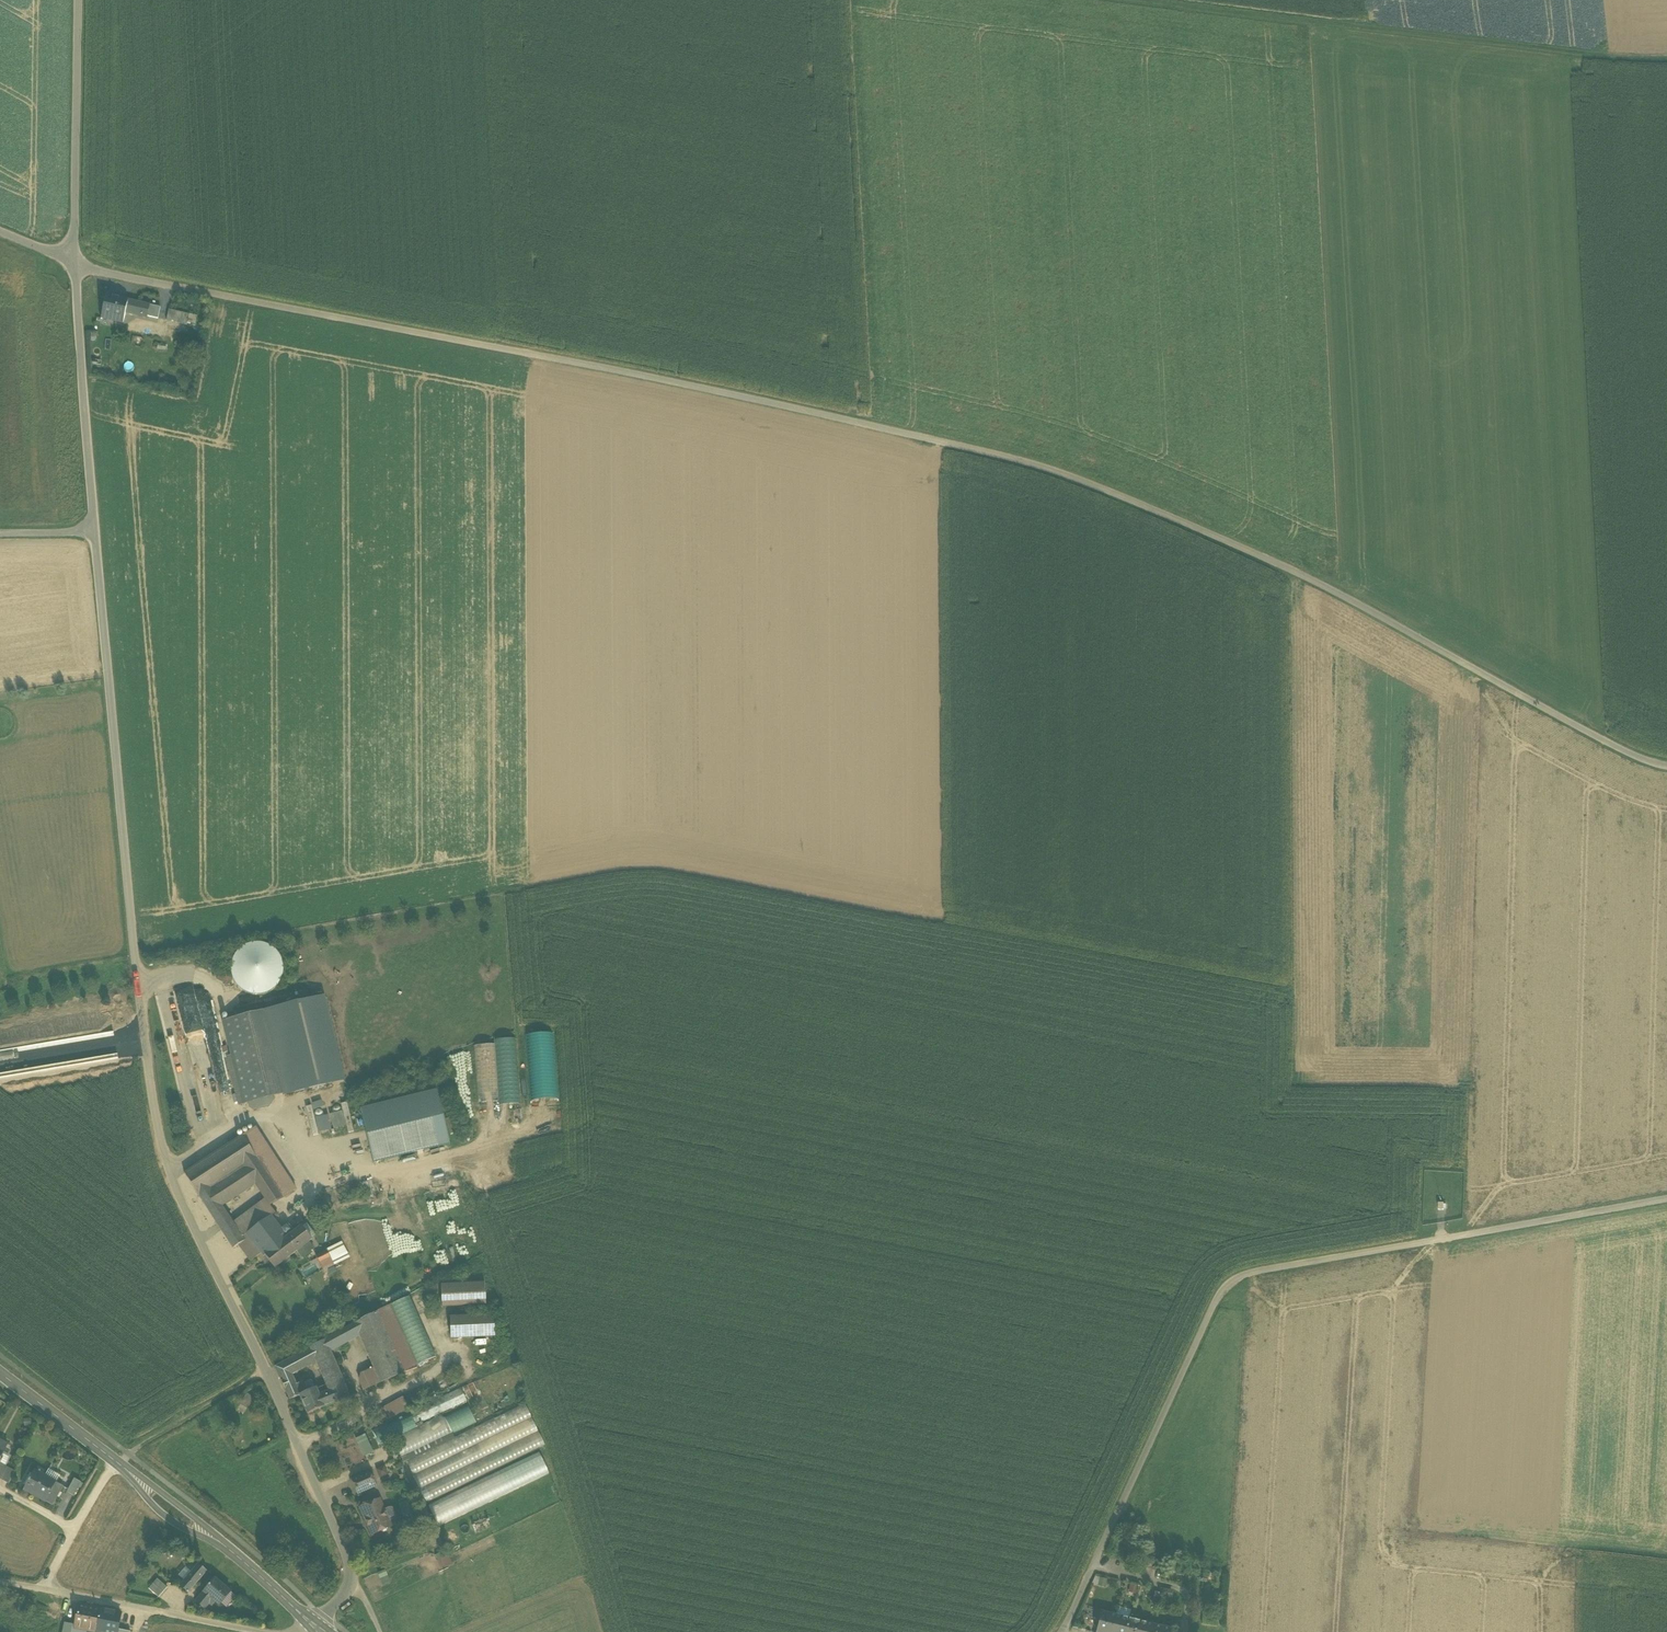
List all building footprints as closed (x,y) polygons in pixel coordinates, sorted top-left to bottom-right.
[(113,320),(123,322),(125,312),(128,301),(127,300),(127,301),(106,296),(103,314),(114,316),(113,320)] [(125,312),(147,317),(149,305),(128,301),(125,312)] [(147,317),(158,319),(160,308),(149,305),(147,317)] [(166,321),(187,325),(189,315),(169,310),(166,321)] [(123,324),(123,322),(113,320),(114,316),(103,314),(101,319),(123,324)] [(244,991),(254,995),(264,994),(272,990),(279,982),(282,972),(282,963),(277,953),(269,947),(260,944),(250,944),(242,949),(234,958),(231,967),(233,978),(237,986),(244,991)] [(298,1002),(326,994),(324,987),(295,995),(298,1002)] [(157,991),(158,1007),(197,1006),(197,990),(157,991)] [(323,998),(265,1012),(286,1094),(343,1080),(323,998)] [(263,1012),(254,1015),(274,1096),(283,1094),(263,1012)] [(234,1081),(240,1105),(249,1103),(272,1097),(274,1096),(254,1015),(224,1022),(238,1080),(234,1081)] [(500,1104),(520,1103),(517,1038),(495,1039),(495,1043),(475,1044),(478,1097),(492,1096),(492,1101),(500,1100),(500,1104)] [(360,1110),(373,1163),(450,1144),(437,1091),(360,1110)] [(272,1097),(249,1103),(250,1108),(254,1110),(269,1107),(273,1100),(272,1097)] [(341,1103),(343,1112),(316,1117),(314,1105),(307,1106),(313,1135),(347,1127),(349,1132),(356,1131),(349,1102),(341,1103)] [(255,1127),(242,1136),(283,1198),(296,1190),(255,1127)] [(185,1174),(217,1224),(229,1216),(222,1206),(255,1185),(265,1199),(269,1206),(270,1206),(283,1199),(283,1198),(242,1136),(185,1174)] [(265,1199),(233,1223),(245,1241),(249,1237),(247,1234),(271,1216),(275,1213),(270,1206),(269,1206),(265,1199)] [(217,1224),(221,1230),(233,1223),(229,1216),(217,1224)] [(261,1254),(263,1257),(265,1256),(264,1255),(287,1238),(271,1216),(247,1234),(249,1237),(261,1254)] [(245,1241),(233,1223),(221,1230),(233,1249),(239,1245),(245,1241)] [(307,1224),(302,1227),(311,1239),(316,1236),(307,1224)] [(265,1256),(275,1268),(297,1251),(309,1242),(312,1240),(311,1239),(302,1227),(302,1226),(287,1238),(264,1255),(265,1256)] [(239,1245),(251,1261),(261,1254),(249,1237),(245,1241),(239,1245)] [(309,1242),(297,1251),(302,1257),(313,1248),(309,1242)] [(326,1250),(327,1251),(333,1264),(334,1265),(344,1260),(336,1245),(326,1250)] [(316,1257),(323,1270),(333,1264),(327,1251),(316,1257)] [(441,1285),(442,1307),(486,1305),(485,1283),(441,1285)] [(436,1357),(421,1325),(409,1297),(391,1305),(403,1333),(417,1366),(436,1357)] [(389,1305),(378,1311),(405,1373),(417,1368),(389,1305)] [(378,1311),(354,1324),(360,1336),(374,1369),(380,1384),(405,1373),(378,1311)] [(450,1317),(451,1339),(495,1337),(494,1315),(450,1317)] [(354,1324),(325,1340),(330,1352),(360,1336),(354,1324)] [(325,1340),(310,1348),(316,1362),(328,1392),(334,1403),(349,1397),(330,1352),(325,1340)] [(310,1348),(285,1361),(292,1375),(316,1362),(310,1348)] [(275,1367),(281,1382),(292,1377),(292,1375),(285,1361),(275,1367)] [(363,1391),(380,1384),(374,1369),(363,1374),(361,1385),(363,1391)] [(296,1385),(292,1377),(281,1382),(285,1391),(296,1386),(296,1385)] [(296,1385),(296,1386),(300,1395),(307,1392),(303,1382),(296,1385)] [(299,1395),(300,1395),(296,1386),(285,1391),(289,1400),(299,1396),(299,1395)] [(307,1414),(324,1407),(319,1396),(316,1388),(307,1392),(300,1395),(299,1395),(299,1396),(307,1414)] [(409,1413),(415,1426),(465,1402),(459,1390),(409,1413)] [(328,1392),(319,1396),(324,1407),(334,1403),(328,1392)] [(384,1407),(384,1408),(390,1418),(390,1419),(409,1409),(403,1397),(384,1407)] [(374,1413),(379,1423),(390,1418),(384,1408),(374,1413)] [(365,1435),(356,1439),(364,1457),(373,1452),(365,1435)] [(3,1453),(0,1459),(0,1464),(6,1467),(11,1457),(3,1453)] [(440,1522),(552,1474),(543,1453),(431,1501),(440,1522)] [(3,1481),(9,1469),(6,1467),(0,1464),(0,1479),(3,1481)] [(381,1477),(389,1473),(385,1466),(378,1469),(381,1477)] [(15,1472),(9,1469),(3,1481),(9,1484),(15,1472)] [(59,1476),(49,1470),(45,1477),(55,1483),(59,1476)] [(24,1490),(34,1496),(45,1477),(34,1471),(24,1490)] [(357,1492),(358,1493),(373,1487),(375,1486),(369,1472),(352,1480),(357,1492)] [(34,1496),(45,1502),(55,1483),(45,1477),(34,1496)] [(67,1492),(74,1496),(81,1483),(74,1479),(67,1492)] [(63,1487),(55,1483),(45,1502),(53,1506),(63,1487)] [(360,1508),(379,1500),(373,1487),(358,1493),(357,1492),(354,1494),(360,1508)] [(368,1527),(372,1534),(380,1531),(383,1533),(387,1531),(387,1528),(390,1526),(388,1522),(383,1511),(379,1500),(360,1508),(366,1520),(365,1520),(368,1527)] [(389,1508),(383,1511),(388,1522),(394,1519),(395,1516),(392,1508),(389,1508)] [(180,1586),(189,1593),(206,1572),(198,1565),(180,1586)] [(1097,1574),(1094,1582),(1105,1585),(1107,1578),(1097,1574)] [(167,1588),(157,1579),(149,1589),(159,1597),(167,1588)] [(215,1579),(203,1592),(213,1600),(219,1606),(231,1592),(215,1579)] [(205,1609),(213,1600),(203,1592),(196,1602),(205,1609)] [(112,1611),(79,1605),(75,1625),(75,1629),(86,1631),(93,1631),(108,1631),(112,1611)] [(118,1629),(121,1613),(112,1611),(108,1631),(117,1631),(118,1629)] [(1153,1625),(1101,1612),(1096,1631),(1151,1631),(1153,1625)] [(73,1625),(64,1623),(62,1631),(71,1631),(73,1625)]
